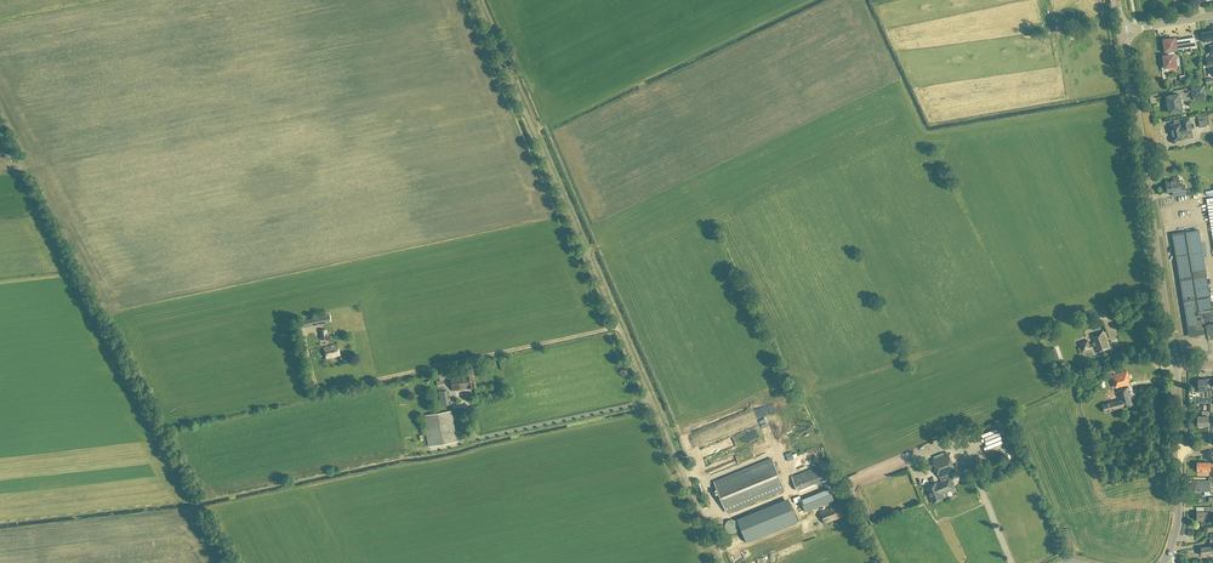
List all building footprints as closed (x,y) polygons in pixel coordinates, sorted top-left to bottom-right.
[(1203,39),(1203,41),(1212,40),(1212,31),(1202,33),(1202,34),(1201,34),(1202,39),(1203,39)] [(1195,46),(1194,37),(1175,40),(1175,39),(1164,40),(1165,51),(1166,51),(1167,51),(1168,55),(1163,56),(1165,65),(1161,65),(1162,70),(1168,70),(1167,67),(1178,65),(1177,60),(1175,61),(1173,50),(1176,50),(1176,49),(1195,46)] [(1206,96),(1204,85),(1191,88),(1192,98),(1206,96)] [(1180,93),(1165,95),(1168,114),(1183,112),(1180,93)] [(1208,115),(1198,117),(1200,127),(1206,126),(1210,125),(1208,115)] [(1173,138),(1172,140),(1172,142),(1173,142),(1175,142),(1176,141),(1176,139),(1182,139),(1181,134),(1190,132),(1188,119),(1182,120),(1182,124),(1172,126),(1174,138),(1173,138)] [(1173,180),(1166,181),(1168,192),(1173,191),(1174,196),(1186,194),(1184,185),(1180,186),(1178,177),(1173,178),(1173,180)] [(1180,279),(1206,275),(1199,230),(1173,234),(1180,279)] [(1180,279),(1190,336),(1207,333),(1207,334),(1212,333),(1212,324),(1206,325),(1206,321),(1212,320),(1212,316),(1206,275),(1180,279)] [(1100,310),(1102,317),(1113,313),(1110,306),(1100,310)] [(331,322),(329,315),(316,318),(317,325),(331,322)] [(317,325),(316,318),(299,321),(301,328),(317,325)] [(326,329),(320,331),(322,340),(328,339),(326,329)] [(1091,335),(1094,342),(1089,344),(1088,340),(1079,343),(1082,352),(1091,349),(1090,347),(1095,346),(1097,353),(1110,348),(1103,331),(1091,335)] [(326,359),(340,356),(338,345),(323,347),(326,359)] [(1060,362),(1055,348),(1048,351),(1053,364),(1060,362)] [(1130,381),(1127,371),(1110,376),(1113,386),(1114,386),(1115,388),(1130,384),(1129,381),(1130,381)] [(434,375),(435,381),(445,379),(443,373),(434,375)] [(472,374),(450,378),(453,391),(475,387),(472,374)] [(1207,379),(1198,379),(1199,390),(1199,391),(1200,392),(1203,392),(1203,398),(1198,398),(1198,403),(1199,403),(1211,403),(1211,388),(1207,388),(1207,379)] [(1117,391),(1119,400),(1105,404),(1107,411),(1122,408),(1134,405),(1129,388),(1117,391)] [(447,391),(439,392),(441,406),(449,405),(447,391)] [(428,447),(457,441),(451,411),(423,416),(428,447)] [(1202,416),(1198,416),(1198,426),(1208,426),(1208,416),(1208,411),(1202,411),(1202,416)] [(926,424),(930,436),(936,435),(931,423),(926,424)] [(995,449),(1001,447),(1000,445),(1005,443),(998,424),(987,427),(995,449)] [(698,449),(700,456),(738,443),(735,436),(698,449)] [(948,453),(933,460),(940,477),(947,474),(955,471),(948,453)] [(784,489),(772,459),(715,482),(727,512),(784,489)] [(1212,477),(1212,461),(1197,461),(1197,471),(1211,471),(1211,466),(1212,466),(1212,477)] [(827,469),(823,473),(820,465),(792,477),(798,490),(826,479),(831,480),(835,475),(833,470),(832,467),(828,469),(827,469)] [(941,482),(937,484),(936,483),(926,487),(933,503),(943,499),(941,494),(953,489),(952,486),(953,485),(952,481),(950,481),(949,479),(947,474),(940,477),(941,482)] [(1209,478),(1209,481),(1197,481),(1197,491),(1210,491),(1210,483),(1212,483),(1212,478),(1209,478)] [(829,489),(801,500),(805,511),(833,500),(829,489)] [(788,498),(737,519),(746,542),(798,521),(788,498)] [(839,504),(820,512),(824,523),(844,516),(839,504)] [(1197,512),(1197,520),(1208,520),(1208,512),(1212,512),(1212,507),(1205,507),(1205,512),(1197,512)] [(726,523),(725,526),(725,527),(725,529),(726,530),(727,531),(730,533),(732,533),(734,533),(735,533),(737,531),(738,529),(739,526),(738,524),(737,522),(735,520),(733,519),(731,520),(729,520),(727,521),(726,523)] [(1068,528),(1060,530),(1063,542),(1072,539),(1068,528)] [(813,540),(813,539),(817,537),(816,532),(803,536),(805,542),(813,540)] [(809,549),(825,542),(822,536),(806,543),(809,549)] [(1210,538),(1211,546),(1201,548),(1202,555),(1212,554),(1212,538),(1210,538)]
